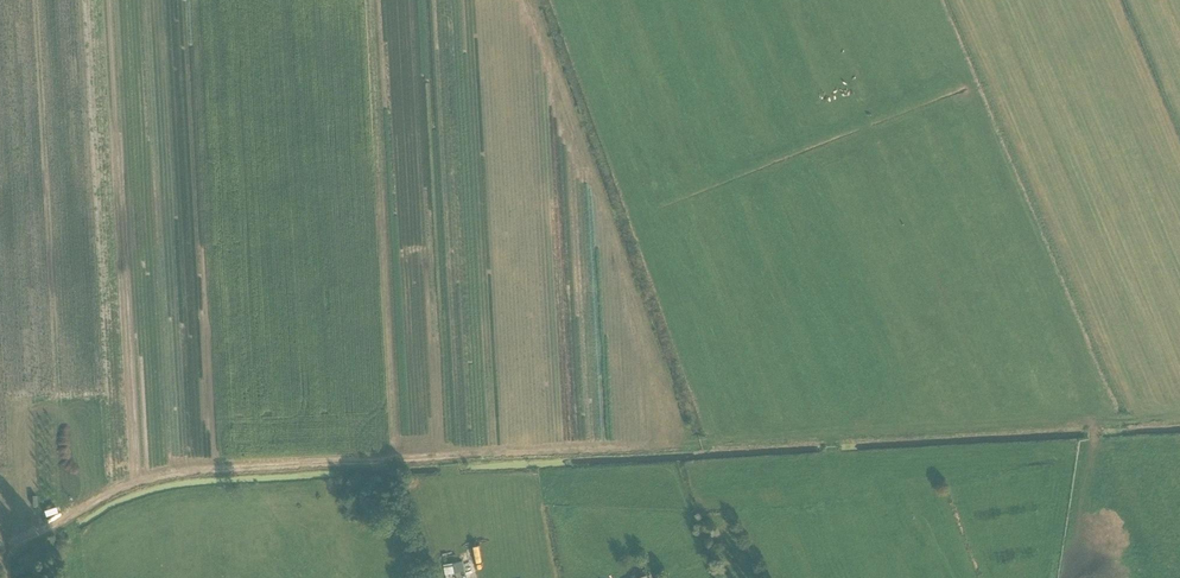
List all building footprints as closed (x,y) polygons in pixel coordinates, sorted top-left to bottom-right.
[(455,565),(444,565),(445,577),(455,577),(455,565)]
